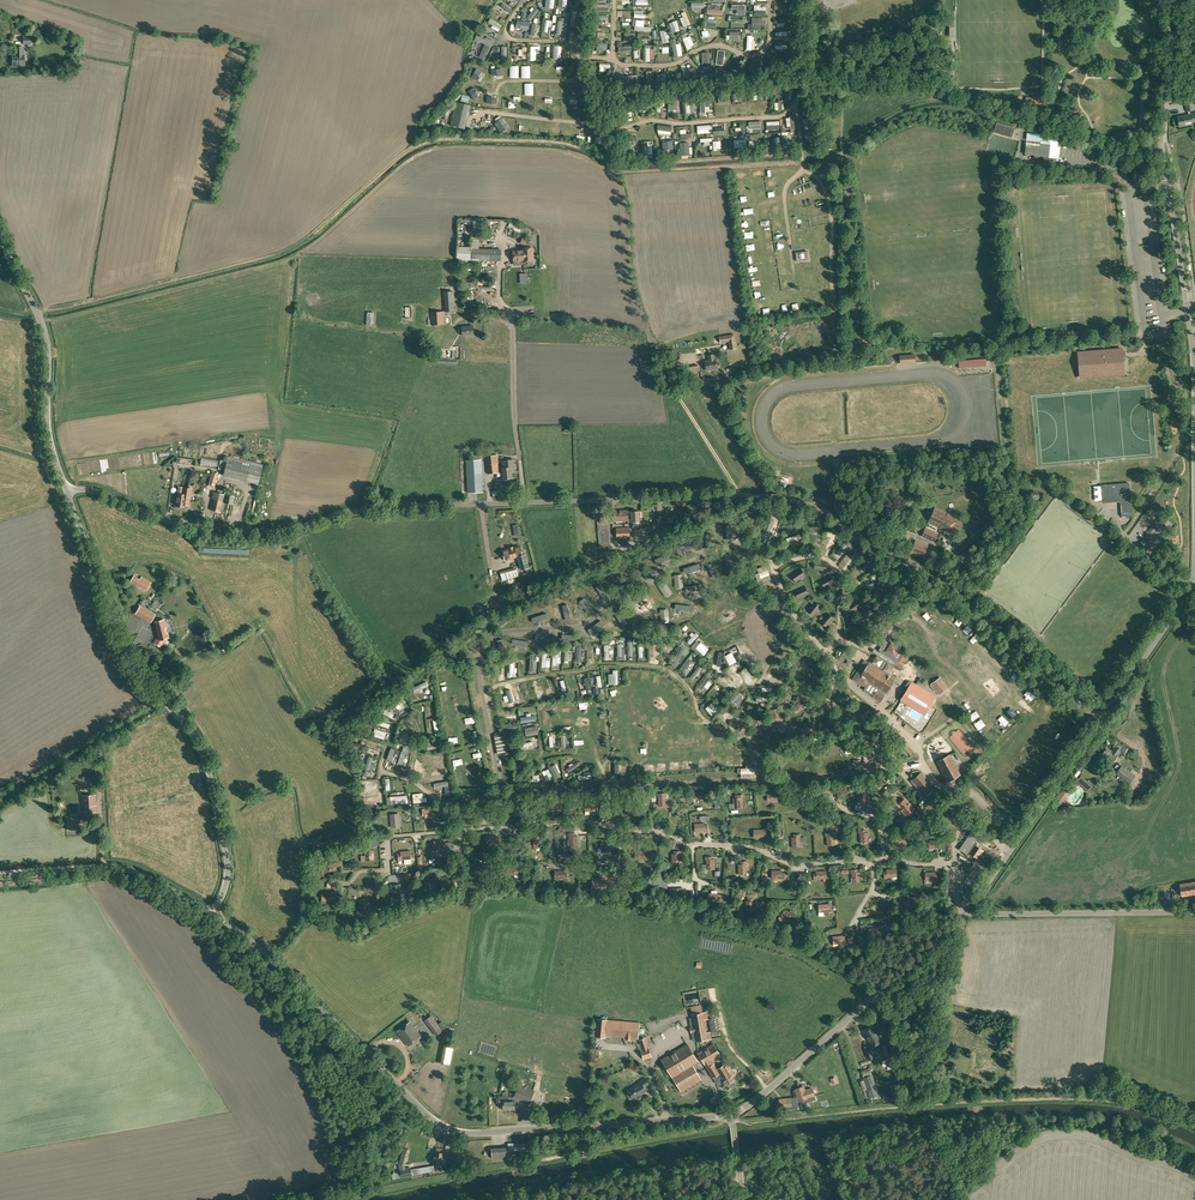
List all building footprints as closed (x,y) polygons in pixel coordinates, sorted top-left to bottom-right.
[(514,12),(516,8),(505,3),(503,6),(514,12)] [(700,12),(706,12),(707,4),(694,3),(694,8),(700,8),(700,12)] [(742,13),(742,9),(747,10),(747,4),(734,4),(734,10),(737,10),(737,13),(742,13)] [(538,8),(530,18),(534,21),(542,11),(538,8)] [(585,12),(572,10),(570,25),(575,26),(576,17),(584,18),(585,12)] [(682,19),(686,28),(693,25),(687,11),(683,13),(685,17),(682,19)] [(495,24),(493,28),(501,32),(505,25),(493,18),(491,22),(495,24)] [(654,31),(654,27),(647,27),(647,20),(638,20),(638,27),(640,27),(640,31),(654,31)] [(675,34),(683,32),(679,21),(671,23),(675,34)] [(670,29),(662,30),(664,43),(672,42),(670,29)] [(731,32),(732,42),(743,41),(742,32),(731,32)] [(762,32),(755,35),(759,46),(766,43),(762,32)] [(689,49),(696,47),(693,36),(685,39),(689,49)] [(481,53),(489,55),(492,43),(485,41),(481,53)] [(682,42),(675,44),(676,49),(679,48),(680,57),(685,56),(682,42)] [(951,56),(951,44),(940,44),(940,56),(951,56)] [(508,45),(500,46),(500,56),(508,56),(508,45)] [(556,60),(564,60),(564,46),(556,46),(556,60)] [(13,66),(25,65),(24,54),(23,54),(23,47),(16,47),(16,55),(12,55),(13,66)] [(520,49),(520,56),(524,57),(524,60),(529,60),(530,47),(524,47),(524,49),(520,49)] [(657,59),(657,49),(652,49),(652,48),(647,48),(648,60),(657,59)] [(727,64),(732,56),(730,54),(724,62),(727,64)] [(951,78),(951,66),(943,66),(943,79),(951,78)] [(1048,97),(1044,97),(1031,97),(1031,106),(1048,106),(1048,97)] [(648,111),(647,99),(639,100),(640,112),(648,111)] [(663,107),(667,107),(667,100),(662,100),(662,103),(659,103),(659,112),(663,112),(663,107)] [(456,101),(450,125),(464,128),(470,105),(456,101)] [(688,114),(696,113),(695,101),(688,101),(688,114)] [(1177,117),(1179,127),(1192,124),(1192,123),(1194,122),(1194,113),(1190,114),(1190,115),(1177,117)] [(745,135),(745,123),(740,124),(740,128),(735,128),(736,135),(745,135)] [(1012,138),(1015,128),(997,123),(994,133),(1012,138)] [(1058,157),(1059,147),(1057,146),(1058,137),(1027,133),(1026,142),(1025,154),(1049,157),(1049,156),(1058,157)] [(758,149),(758,138),(750,139),(750,149),(758,149)] [(646,142),(647,156),(655,155),(654,144),(651,144),(651,142),(646,142)] [(689,142),(680,142),(680,154),(689,153),(689,142)] [(490,221),(484,220),(484,227),(484,230),(494,231),(494,227),(489,227),(490,221)] [(471,236),(470,249),(472,249),(472,257),(472,260),(501,261),(501,250),(479,249),(479,236),(471,236)] [(534,261),(533,248),(523,249),(523,250),(513,251),(514,261),(523,260),(523,262),(534,261)] [(807,251),(803,251),(804,252),(799,252),(795,252),(797,262),(808,260),(807,251)] [(476,284),(475,292),(492,293),(492,285),(476,284)] [(454,311),(453,291),(444,291),(445,312),(454,311)] [(444,324),(443,311),(431,312),(432,325),(444,324)] [(463,336),(474,335),(473,326),(462,327),(463,336)] [(730,349),(736,348),(734,334),(719,336),(720,342),(729,341),(730,349)] [(1121,349),(1082,352),(1084,376),(1123,373),(1121,349)] [(680,353),(668,355),(670,366),(682,364),(680,353)] [(705,361),(707,370),(717,368),(716,359),(714,359),(713,354),(708,355),(709,360),(705,361)] [(915,354),(899,355),(900,359),(900,364),(916,363),(915,358),(915,354)] [(959,361),(959,368),(986,366),(986,358),(959,361)] [(499,472),(499,469),(497,455),(485,456),(487,473),(499,472)] [(263,465),(228,456),(223,475),(258,483),(263,465)] [(502,460),(503,466),(503,468),(499,469),(499,472),(503,471),(504,479),(512,478),(511,468),(515,468),(515,465),(514,459),(502,460)] [(467,460),(467,467),(468,493),(482,492),(481,460),(467,460)] [(217,473),(212,472),(212,471),(208,483),(214,485),(217,473)] [(1102,501),(1120,500),(1121,516),(1132,515),(1129,488),(1129,483),(1106,485),(1101,485),(1102,497),(1102,499),(1102,501)] [(189,505),(190,493),(191,493),(191,489),(183,488),(182,494),(177,494),(177,500),(175,500),(175,503),(176,504),(176,505),(184,506),(184,504),(189,505)] [(235,497),(213,492),(212,498),(213,498),(210,509),(230,515),(235,497)] [(960,529),(964,522),(935,508),(928,522),(950,533),(954,525),(960,529)] [(631,511),(631,512),(628,512),(628,510),(616,511),(616,520),(628,520),(628,519),(632,519),(632,522),(640,521),(639,516),(641,516),(641,512),(639,512),(639,511),(631,511)] [(600,530),(608,529),(607,519),(599,520),(600,530)] [(904,544),(908,539),(910,536),(901,531),(904,526),(895,521),(890,528),(887,534),(904,544)] [(630,537),(629,528),(616,528),(616,538),(630,537)] [(934,542),(938,534),(926,528),(922,536),(934,542)] [(928,544),(915,540),(910,553),(923,558),(928,544)] [(518,556),(521,569),(529,567),(525,554),(522,555),(520,546),(514,548),(514,547),(509,548),(509,549),(503,551),(506,560),(518,556)] [(827,563),(815,561),(813,572),(818,572),(819,570),(826,571),(827,563)] [(771,578),(766,565),(757,569),(758,573),(755,574),(758,583),(762,581),(762,582),(771,578)] [(502,579),(518,575),(516,567),(500,572),(502,579)] [(806,576),(800,568),(790,575),(796,583),(806,576)] [(835,583),(831,575),(820,581),(825,589),(835,583)] [(132,578),(130,582),(139,587),(140,586),(146,590),(150,583),(140,578),(140,579),(133,576),(132,578)] [(809,594),(804,586),(794,592),(798,600),(809,594)] [(847,594),(841,588),(832,597),(838,603),(847,594)] [(860,607),(855,600),(845,608),(851,615),(860,607)] [(821,606),(814,601),(807,610),(814,616),(821,606)] [(154,615),(140,606),(135,613),(150,622),(154,615)] [(834,618),(827,613),(820,622),(827,628),(834,618)] [(863,628),(866,626),(861,618),(850,625),(855,633),(860,630),(860,629),(863,627),(863,628)] [(164,619),(155,621),(158,635),(153,643),(160,647),(165,638),(169,638),(164,619)] [(684,634),(686,638),(694,633),(691,629),(684,634)] [(893,668),(897,662),(904,652),(899,649),(900,648),(891,642),(890,643),(885,640),(878,650),(880,651),(880,652),(877,657),(876,656),(871,663),(870,662),(869,663),(864,661),(853,679),(866,687),(868,683),(873,685),(871,687),(868,692),(874,696),(873,697),(881,702),(885,695),(883,694),(884,692),(886,693),(895,678),(889,674),(893,668)] [(988,645),(984,649),(988,653),(994,646),(990,642),(988,645)] [(706,656),(711,649),(702,643),(697,650),(706,656)] [(751,667),(755,665),(749,653),(745,655),(751,667)] [(994,659),(998,664),(1005,658),(1001,653),(994,659)] [(683,670),(688,673),(695,662),(690,659),(683,670)] [(798,670),(805,662),(801,659),(795,668),(798,670)] [(1005,662),(1012,668),(1014,666),(1007,659),(1005,662)] [(897,662),(893,668),(900,672),(903,667),(897,662)] [(802,675),(806,678),(812,668),(808,666),(802,675)] [(699,678),(701,675),(703,677),(706,673),(704,671),(705,669),(702,667),(695,675),(699,678)] [(750,670),(747,673),(756,682),(759,679),(750,670)] [(733,671),(730,674),(739,682),(742,679),(733,671)] [(949,688),(940,677),(931,684),(939,695),(949,688)] [(725,682),(723,685),(734,692),(736,689),(725,682)] [(935,697),(912,683),(902,699),(925,713),(935,697)] [(732,701),(736,705),(745,695),(741,691),(732,701)] [(943,695),(940,700),(954,708),(957,703),(943,695)] [(790,698),(789,698),(789,696),(782,696),(781,706),(789,706),(789,702),(790,702),(790,698)] [(806,706),(805,705),(806,704),(801,700),(794,707),(799,712),(802,709),(803,710),(806,706)] [(778,709),(771,710),(772,720),(780,718),(779,714),(780,714),(779,710),(778,710),(778,709)] [(722,714),(719,717),(726,725),(730,722),(722,714)] [(824,717),(814,716),(813,722),(817,723),(817,724),(821,725),(822,723),(823,723),(824,717)] [(885,739),(882,737),(877,733),(871,739),(883,750),(889,743),(884,739),(885,739)] [(503,735),(497,737),(494,737),(495,738),(497,749),(498,754),(506,752),(505,747),(503,735)] [(1123,754),(1127,749),(1117,742),(1113,747),(1114,747),(1111,751),(1107,748),(1100,758),(1110,765),(1112,766),(1114,763),(1113,762),(1120,752),(1123,754)] [(751,751),(756,761),(763,757),(757,747),(751,751)] [(948,781),(960,774),(949,755),(937,762),(948,781)] [(741,774),(741,778),(756,778),(756,774),(752,768),(752,764),(746,765),(746,768),(737,768),(738,774),(741,774)] [(1135,776),(1121,766),(1116,773),(1129,783),(1135,776)] [(934,791),(932,790),(935,787),(921,772),(912,781),(926,796),(932,802),(927,806),(932,811),(943,801),(937,796),(938,795),(937,794),(935,791),(934,791)] [(1081,776),(1076,782),(1087,791),(1093,784),(1088,780),(1087,781),(1081,776)] [(864,802),(867,791),(865,790),(866,788),(861,787),(861,789),(859,789),(857,801),(864,802)] [(1069,791),(1063,787),(1052,802),(1058,806),(1069,791)] [(708,796),(708,789),(704,789),(705,791),(695,791),(695,798),(700,798),(700,799),(706,798),(705,796),(708,796)] [(780,798),(780,791),(776,791),(777,793),(767,794),(767,800),(772,800),(772,801),(778,801),(777,798),(780,798)] [(665,801),(666,801),(666,795),(663,796),(663,793),(664,793),(656,793),(657,796),(658,796),(658,806),(665,806),(665,801)] [(741,798),(743,798),(742,794),(735,795),(736,795),(736,798),(733,798),(734,804),(735,804),(735,808),(742,807),(741,798)] [(83,815),(96,814),(95,802),(96,802),(95,795),(81,796),(83,815)] [(906,815),(913,809),(904,799),(900,803),(894,797),(889,802),(895,809),(898,807),(906,815)] [(813,809),(817,808),(817,802),(807,803),(807,801),(804,802),(804,809),(805,809),(805,808),(807,808),(807,811),(813,810),(813,809)] [(554,809),(558,809),(557,802),(548,803),(548,802),(544,802),(545,809),(548,808),(548,811),(554,811),(554,809)] [(598,809),(598,802),(595,802),(595,803),(585,803),(585,810),(589,810),(589,811),(595,811),(595,808),(598,808),(598,809)] [(519,812),(521,812),(522,812),(522,809),(520,809),(520,806),(518,806),(517,804),(518,804),(518,803),(511,803),(511,807),(512,807),(513,816),(519,816),(519,812)] [(878,805),(867,803),(865,811),(876,813),(878,805)] [(630,812),(635,812),(634,805),(624,806),(624,805),(621,805),(622,812),(622,811),(624,811),(625,814),(630,813),(630,812)] [(473,815),(472,808),(469,808),(469,810),(460,811),(460,817),(465,817),(465,818),(471,817),(470,815),(473,814),(473,815)] [(431,816),(435,816),(435,809),(425,810),(425,809),(422,809),(423,816),(423,815),(425,815),(425,818),(431,818),(431,816)] [(398,822),(399,822),(399,816),(396,817),(396,814),(389,815),(389,818),(391,818),(392,827),(399,827),(398,822)] [(79,829),(78,818),(68,819),(68,830),(79,829)] [(705,832),(708,832),(707,825),(705,826),(704,823),(699,823),(699,824),(694,825),(695,832),(705,831),(705,832)] [(767,835),(767,828),(763,828),(763,830),(754,829),(754,836),(758,836),(758,838),(764,838),(764,835),(766,835),(767,835)] [(867,838),(868,838),(867,832),(865,832),(865,830),(858,830),(858,833),(860,833),(860,843),(867,842),(867,838)] [(833,841),(835,841),(834,835),(831,835),(831,833),(832,833),(832,832),(825,833),(825,836),(826,836),(827,846),(834,845),(833,841)] [(576,841),(577,841),(577,835),(574,835),(574,833),(575,833),(568,833),(568,836),(569,836),(570,846),(576,846),(576,841)] [(978,856),(980,854),(981,855),(984,850),(979,847),(977,846),(979,844),(974,840),(976,837),(970,833),(959,849),(965,853),(969,856),(971,853),(976,857),(977,858),(978,857),(978,856)] [(800,837),(801,837),(801,834),(794,834),(794,835),(794,837),(792,837),(792,843),(793,843),(793,847),(800,847),(800,837)] [(496,844),(499,844),(499,837),(499,838),(496,838),(496,835),(490,835),(491,836),(486,837),(487,843),(496,843),(496,844)] [(534,839),(534,849),(542,848),(542,838),(543,838),(543,835),(536,836),(536,838),(534,839)] [(901,843),(905,843),(905,837),(895,837),(895,836),(892,836),(892,843),(893,843),(893,842),(895,842),(895,845),(901,845),(901,843)] [(609,843),(610,843),(610,839),(603,840),(604,843),(601,843),(601,849),(603,848),(603,853),(610,852),(609,843)] [(444,850),(447,850),(447,842),(446,842),(446,843),(444,843),(444,840),(438,841),(438,842),(434,842),(434,849),(444,848),(444,850)] [(939,850),(942,850),(942,842),(941,842),(941,843),(939,843),(939,840),(933,840),(933,841),(929,841),(929,848),(939,848),(939,850)] [(372,856),(373,856),(373,850),(370,850),(370,848),(371,848),(371,847),(363,848),(364,851),(365,851),(366,861),(373,860),(372,856)] [(402,859),(411,859),(410,851),(400,851),(401,854),(398,854),(398,861),(402,860),(402,859)] [(648,860),(647,853),(645,853),(645,851),(634,852),(635,858),(639,858),(639,859),(645,859),(645,860),(648,860)] [(679,854),(681,854),(681,851),(674,851),(674,854),(671,854),(672,859),(673,859),(673,864),(680,864),(679,854)] [(341,863),(342,863),(340,856),(337,857),(337,858),(328,860),(329,867),(333,866),(334,867),(339,866),(339,863),(341,863)] [(713,865),(714,865),(714,859),(711,859),(711,857),(712,857),(712,856),(705,856),(705,860),(706,860),(706,869),(713,869),(713,865)] [(746,864),(748,864),(748,861),(740,861),(740,862),(741,862),(741,864),(738,864),(738,870),(740,870),(740,874),(746,874),(746,864)] [(479,876),(483,876),(482,869),(482,870),(479,870),(479,867),(473,867),(474,869),(469,869),(470,876),(479,875),(479,876)] [(512,875),(519,874),(518,867),(514,868),(514,867),(508,867),(508,870),(506,870),(506,869),(506,877),(509,876),(510,879),(513,878),(512,875)] [(860,878),(859,872),(856,872),(856,869),(855,869),(850,870),(850,873),(851,873),(852,883),(859,882),(858,878),(860,878)] [(887,877),(896,877),(896,870),(892,870),(892,869),(886,869),(886,872),(884,872),(883,872),(884,879),(887,879),(887,877)] [(567,880),(567,873),(565,873),(565,871),(559,870),(559,872),(554,872),(554,878),(564,879),(564,880),(567,880)] [(782,880),(785,879),(785,872),(784,872),(784,873),(782,873),(782,870),(776,870),(776,871),(772,872),(772,878),(782,878),(782,880)] [(816,879),(826,879),(826,872),(821,872),(821,871),(816,871),(816,874),(813,874),(813,881),(817,881),(816,879)] [(322,872),(316,876),(318,880),(325,876),(322,872)] [(935,882),(938,882),(938,874),(937,874),(937,875),(935,875),(935,872),(929,873),(929,874),(925,874),(925,881),(935,880),(935,882)] [(602,886),(605,886),(605,879),(604,879),(604,880),(602,880),(602,877),(596,877),(596,878),(592,878),(592,885),(602,885),(602,886)] [(428,887),(438,886),(437,879),(433,879),(433,878),(427,879),(427,882),(425,882),(425,881),(425,888),(429,888),(428,887)] [(1183,896),(1194,894),(1194,881),(1181,884),(1183,896)] [(400,888),(401,888),(401,885),(394,885),(394,888),(392,888),(392,894),(393,894),(394,898),(400,898),(400,888)] [(640,894),(643,894),(642,886),(642,887),(640,887),(639,885),(634,885),(634,886),(629,887),(630,893),(640,893),(640,894)] [(680,897),(683,897),(683,890),(680,890),(680,888),(675,888),(675,889),(670,889),(670,896),(680,896),(680,897)] [(332,902),(335,902),(335,895),(334,895),(334,896),(332,896),(332,893),(326,893),(326,894),(322,894),(322,901),(332,901),(332,902)] [(717,902),(721,902),(720,895),(720,896),(718,896),(718,893),(712,893),(712,894),(707,895),(708,901),(717,901),(717,902)] [(754,901),(755,901),(755,898),(748,898),(749,901),(746,901),(746,906),(747,906),(747,911),(754,911),(754,901)] [(368,902),(369,902),(369,899),(362,899),(362,900),(362,902),(360,902),(360,908),(361,908),(361,912),(368,912),(368,902)] [(908,907),(912,907),(912,900),(901,901),(902,903),(899,903),(899,910),(902,910),(902,909),(908,908),(908,907)] [(829,914),(832,913),(831,906),(831,907),(829,907),(829,904),(823,904),(823,906),(818,906),(819,913),(828,912),(829,914)] [(784,919),(794,919),(794,912),(789,912),(789,911),(784,911),(784,914),(781,914),(781,913),(781,921),(784,921),(784,919)] [(872,936),(882,935),(881,929),(877,929),(877,928),(871,929),(871,931),(869,932),(869,931),(868,931),(869,938),(872,938),(872,936)] [(843,945),(846,945),(845,937),(845,938),(843,938),(842,935),(837,936),(837,937),(833,938),(833,945),(843,943),(843,945)] [(701,1005),(690,1007),(696,1041),(707,1039),(701,1005)] [(431,1015),(425,1020),(431,1027),(437,1023),(431,1015)] [(639,1023),(597,1019),(596,1036),(605,1037),(606,1035),(638,1038),(639,1023)] [(410,1022),(397,1031),(404,1040),(408,1046),(421,1036),(416,1030),(410,1022)] [(872,1025),(863,1030),(867,1038),(872,1047),(881,1042),(876,1032),(872,1025)] [(644,1059),(651,1057),(645,1038),(640,1040),(643,1049),(641,1050),(644,1059)] [(698,1061),(688,1044),(662,1060),(672,1076),(698,1061)] [(713,1044),(698,1053),(705,1064),(712,1060),(720,1055),(713,1044)] [(888,1045),(882,1046),(886,1066),(892,1065),(888,1045)] [(443,1060),(442,1063),(443,1064),(449,1065),(451,1057),(445,1056),(443,1056),(443,1060)] [(705,1064),(705,1065),(713,1077),(718,1074),(720,1076),(721,1078),(721,1077),(723,1080),(722,1080),(725,1085),(734,1080),(734,1079),(737,1077),(734,1072),(733,1072),(732,1069),(731,1070),(728,1065),(726,1066),(725,1064),(717,1069),(712,1060),(705,1064)] [(699,1077),(692,1066),(673,1077),(680,1089),(699,1077)] [(643,1087),(648,1084),(644,1078),(638,1081),(639,1083),(628,1090),(633,1099),(646,1091),(643,1087)] [(878,1095),(873,1078),(864,1081),(870,1098),(878,1095)] [(519,1084),(514,1097),(519,1097),(519,1099),(529,1104),(535,1090),(525,1087),(521,1085),(519,1084)] [(803,1087),(795,1089),(799,1101),(814,1096),(812,1088),(804,1091),(803,1087)] [(509,1096),(499,1096),(499,1104),(503,1104),(503,1109),(511,1109),(515,1108),(515,1105),(519,1105),(519,1099),(519,1097),(514,1097),(510,1097),(511,1101),(509,1101),(509,1096)] [(791,1105),(795,1104),(794,1098),(779,1100),(779,1104),(780,1108),(791,1107),(791,1105)] [(534,1109),(522,1107),(520,1121),(532,1123),(534,1109)] [(509,1157),(508,1147),(491,1149),(492,1158),(509,1157)] [(400,1163),(404,1164),(409,1149),(405,1148),(400,1163)] [(447,1159),(449,1150),(445,1149),(444,1150),(438,1148),(436,1152),(435,1151),(433,1164),(442,1166),(443,1158),(447,1159)] [(412,1175),(418,1174),(430,1172),(433,1171),(433,1167),(430,1168),(417,1170),(417,1168),(413,1169),(413,1171),(412,1172),(411,1167),(400,1170),(402,1178),(412,1175)]
